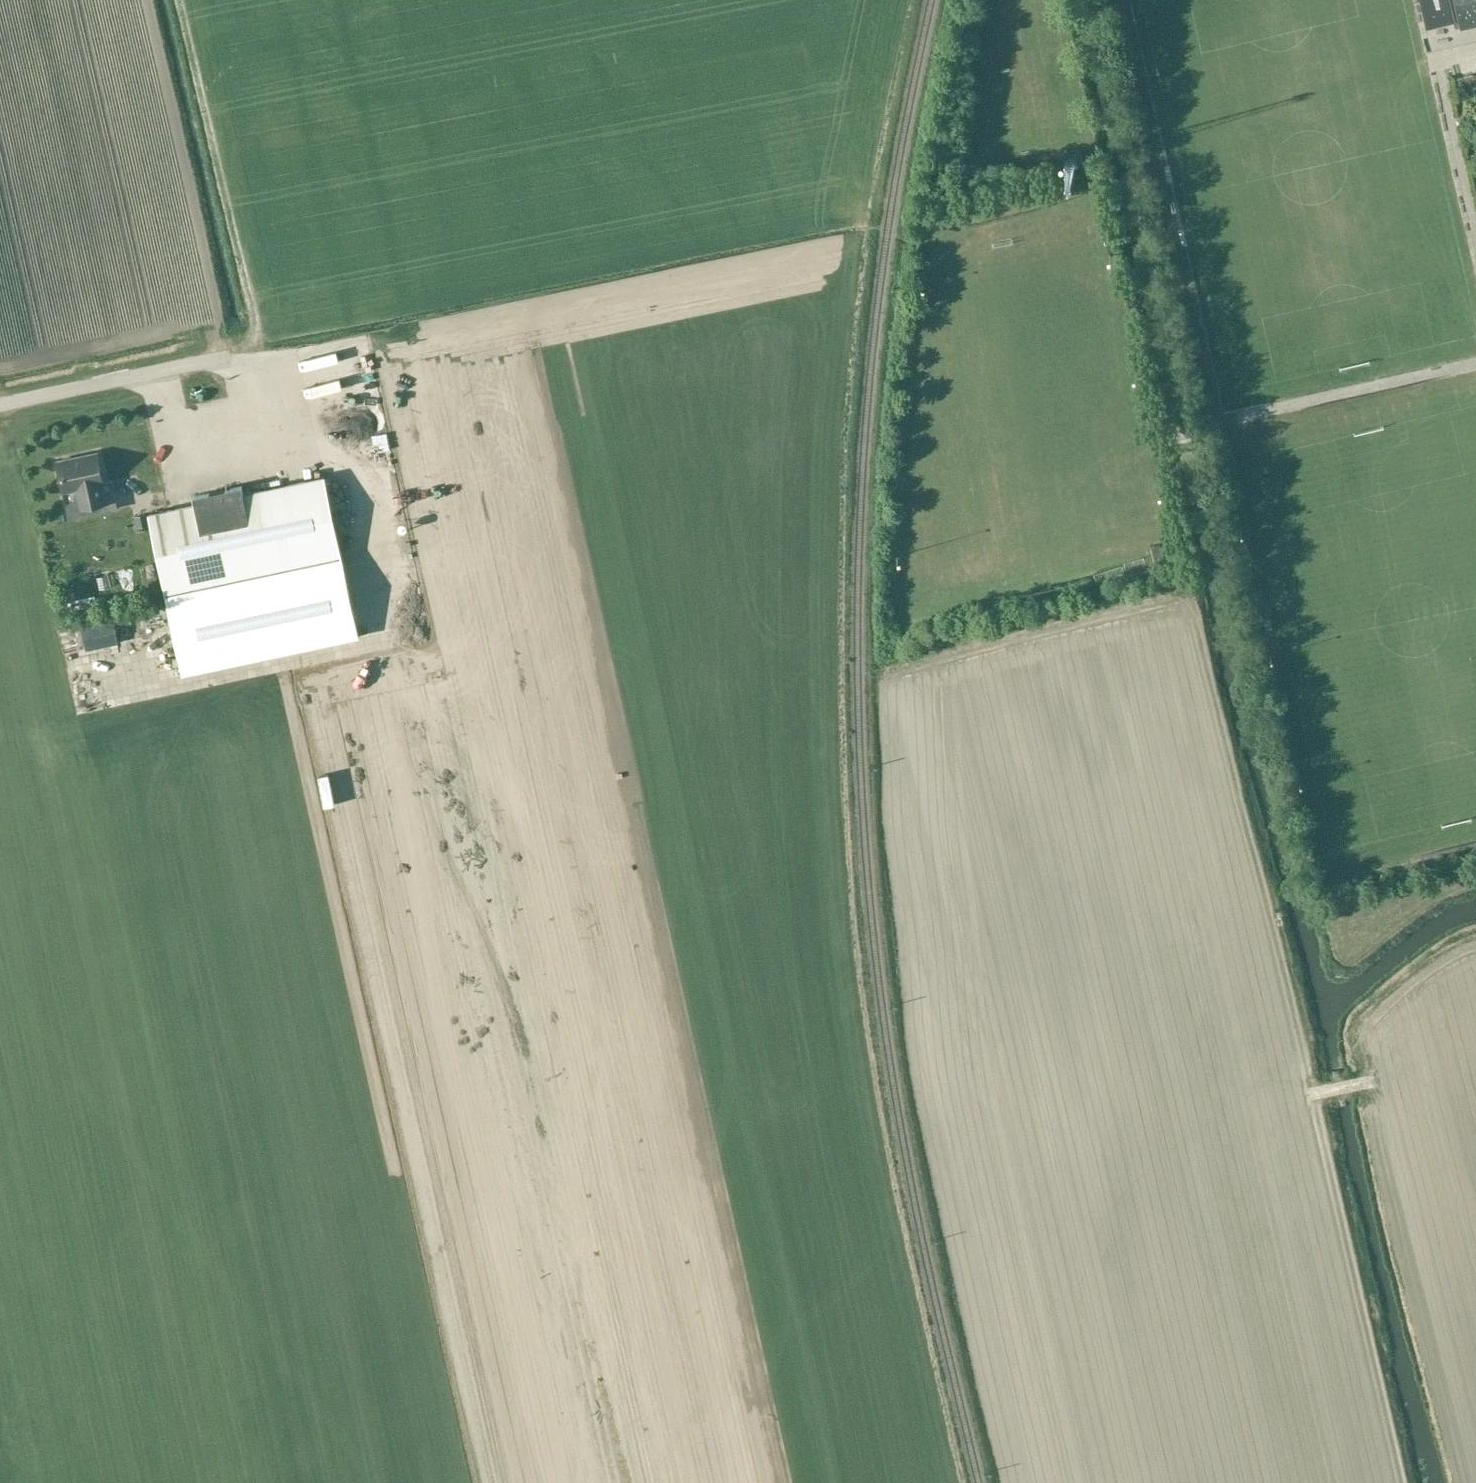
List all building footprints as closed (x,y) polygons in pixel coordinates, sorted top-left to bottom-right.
[(1428,27),(1430,26),(1430,27),(1455,22),(1455,28),(1459,27),(1461,28),(1475,25),(1475,0),(1421,0),(1428,27)] [(326,429),(314,432),(318,447),(329,444),(326,429)] [(97,453),(58,461),(64,491),(78,488),(82,508),(105,503),(101,484),(104,483),(97,453)] [(325,476),(149,514),(183,674),(359,637),(325,476)] [(82,591),(58,597),(60,606),(84,601),(82,591)]
